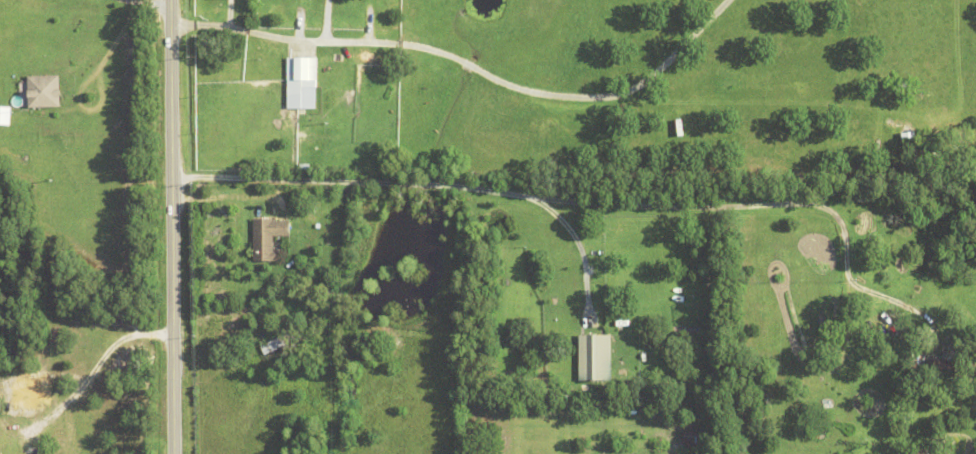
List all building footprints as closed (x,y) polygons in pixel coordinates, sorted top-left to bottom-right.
[(316,80),(316,109),(287,109),(287,80),(287,58),(317,58),(317,80),(316,80)] [(319,60),(332,58),(332,65),(320,67),(319,60)] [(28,76),(59,76),(60,107),(29,108),(28,76)] [(333,100),(333,103),(323,102),(323,100),(322,100),(322,95),(336,96),(336,101),(333,100)] [(11,125),(12,106),(0,106),(0,125),(11,125)] [(273,253),(279,253),(280,262),(254,262),(253,219),(273,219),(273,221),(290,221),(290,237),(273,237),(273,253)] [(338,286),(340,280),(347,282),(345,288),(338,286)] [(914,319),(915,323),(909,326),(912,333),(907,335),(901,320),(906,318),(907,322),(914,319)] [(269,353),(266,355),(262,347),(287,333),(288,334),(292,331),(296,339),(292,341),(294,346),(272,358),(269,353)] [(579,336),(611,336),(611,382),(579,382),(579,336)] [(924,385),(905,383),(906,374),(908,374),(910,352),(927,353),(926,367),(923,367),(922,371),(925,372),(924,385)] [(680,369),(680,357),(689,357),(689,369),(680,369)] [(929,369),(929,360),(952,362),(951,370),(929,369)]
